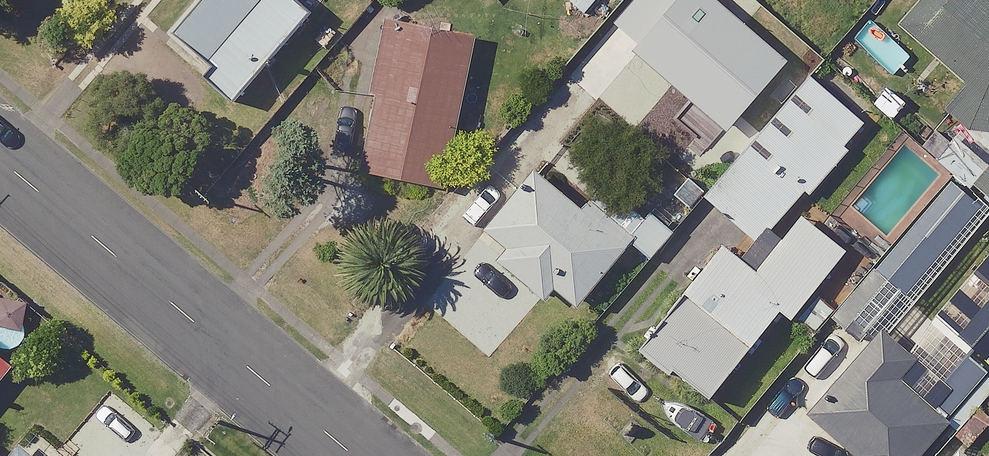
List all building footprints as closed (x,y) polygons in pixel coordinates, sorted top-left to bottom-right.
[(296,0),(199,0),(172,32),(212,65),(202,76),(233,102),(310,12),(296,0)] [(585,12),(595,0),(570,0),(585,12)] [(675,0),(634,0),(615,22),(639,42),(675,0)] [(718,0),(675,0),(639,42),(631,50),(726,132),(788,61),(718,0)] [(898,25),(969,86),(947,111),(970,130),(988,133),(988,0),(920,0),(898,25)] [(477,37),(385,18),(369,94),(376,95),(361,170),(445,188),(477,37)] [(869,123),(812,74),(705,195),(761,244),(869,123)] [(630,241),(535,164),(481,229),(504,248),(496,258),(546,299),(555,287),(577,306),(630,241)] [(973,186),(988,199),(988,166),(973,186)] [(982,206),(952,179),(876,267),(906,293),(982,206)] [(757,270),(724,244),(643,346),(710,399),(780,312),(792,321),(849,250),(802,213),(757,270)] [(938,315),(988,359),(988,255),(938,315)] [(883,331),(809,415),(857,455),(920,455),(951,421),(902,379),(918,361),(883,331)] [(11,364),(0,354),(0,377),(11,364)] [(19,443),(8,455),(35,455),(19,443)] [(952,455),(971,455),(960,447),(952,455)]
